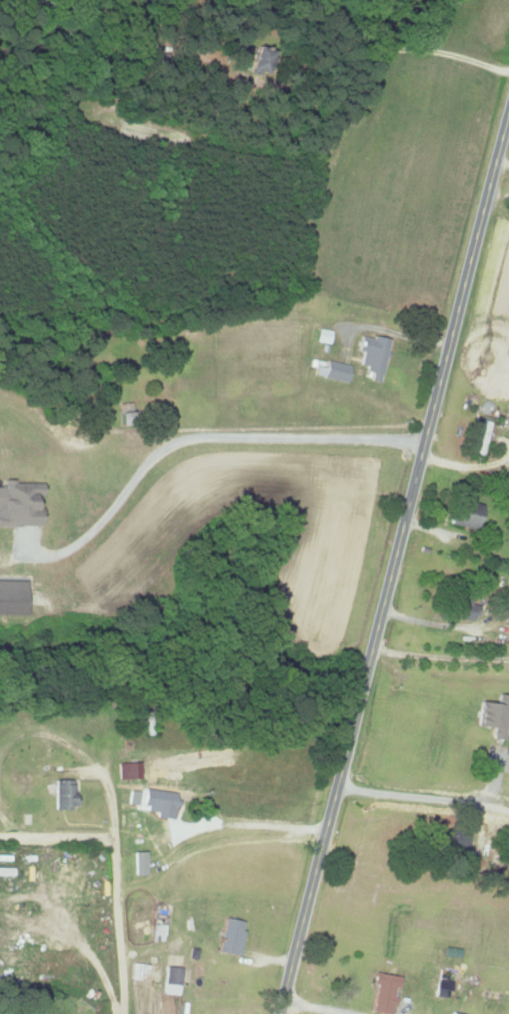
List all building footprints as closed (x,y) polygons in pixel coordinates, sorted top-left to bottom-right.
[(271,50),(255,44),(246,66),(262,72),(271,50)] [(388,339),(361,334),(357,351),(362,351),(359,367),(371,369),(369,379),(380,382),(388,339)] [(324,366),(316,364),(314,375),(346,381),(349,365),(325,360),(324,366)] [(117,402),(118,425),(131,424),(131,402),(117,402)] [(38,511),(34,511),(34,502),(40,502),(40,481),(1,482),(2,487),(0,487),(0,526),(38,526),(38,511)] [(464,513),(453,510),(449,523),(475,529),(481,504),(467,501),(464,513)] [(25,580),(0,580),(0,614),(24,615),(25,580)] [(477,605),(471,604),(471,599),(456,598),(454,618),(475,620),(477,605)] [(508,695),(496,694),(495,703),(479,701),(476,726),(492,728),(491,738),(503,739),(508,695)] [(139,778),(138,762),(117,763),(118,779),(139,778)] [(73,779),(53,780),(53,809),(74,808),(73,779)] [(142,810),(156,812),(155,818),(172,819),(175,792),(144,789),(142,810)] [(138,791),(128,790),(126,804),(137,805),(138,791)] [(132,852),(133,875),(145,875),(144,851),(132,852)] [(244,923),(224,918),(216,951),(236,956),(244,923)] [(161,940),(162,924),(152,924),(152,940),(161,940)] [(180,967),(164,967),(163,994),(179,995),(180,967)] [(373,972),(371,983),(375,984),(371,1012),(385,1013),(391,1013),(395,988),(398,989),(400,976),(373,972)] [(450,993),(453,978),(439,975),(436,990),(450,993)]
